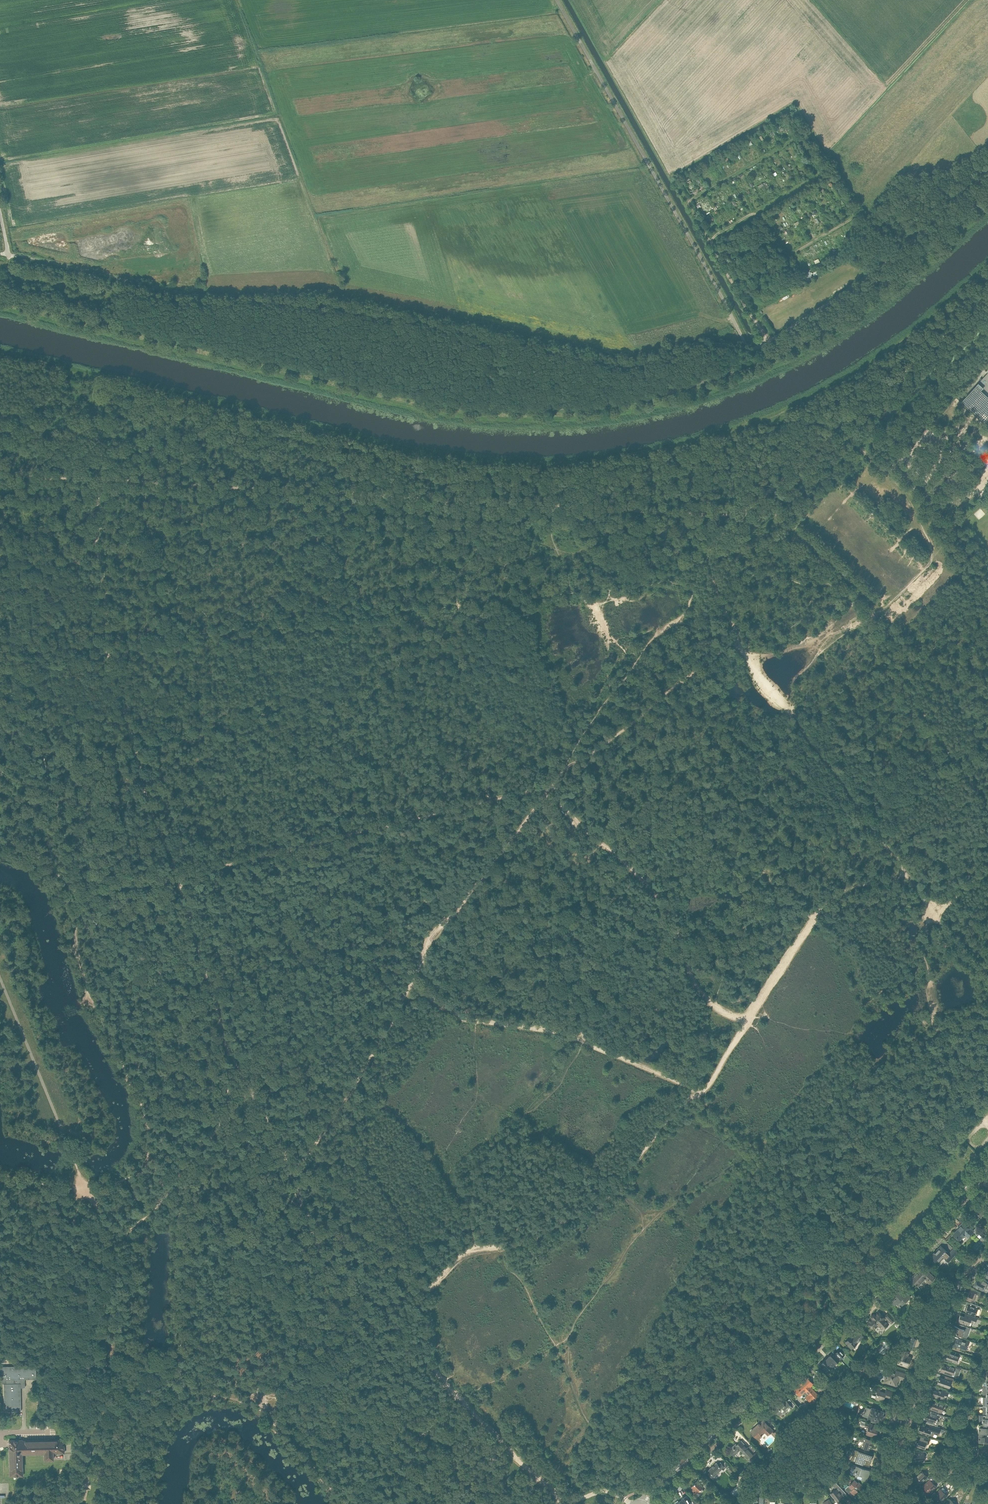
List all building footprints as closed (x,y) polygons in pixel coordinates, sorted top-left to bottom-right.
[(813,278),(809,271),(804,275),(803,272),(801,273),(802,274),(801,274),(806,282),(813,278)] [(960,402),(987,428),(987,384),(982,379),(977,384),(960,402)] [(971,1214),(972,1216),(976,1219),(980,1215),(981,1216),(986,1210),(987,1208),(987,1205),(983,1201),(979,1204),(980,1205),(975,1211),(974,1210),(974,1211),(971,1214)] [(973,1230),(967,1225),(963,1222),(960,1225),(961,1226),(953,1234),(959,1240),(965,1235),(968,1237),(973,1231),(973,1230)] [(973,1231),(981,1239),(985,1235),(976,1227),(973,1230),(973,1231)] [(941,1246),(930,1256),(938,1263),(941,1259),(942,1260),(944,1258),(949,1262),(958,1252),(953,1248),(949,1253),(948,1252),(941,1245),(940,1246),(941,1246)] [(910,1279),(915,1283),(915,1284),(916,1285),(917,1285),(918,1286),(924,1279),(929,1284),(934,1278),(926,1270),(924,1273),(920,1270),(914,1276),(914,1275),(910,1279)] [(981,1276),(979,1280),(977,1279),(973,1286),(982,1290),(985,1291),(985,1292),(986,1292),(987,1292),(987,1291),(987,1281),(981,1276)] [(963,1298),(967,1300),(974,1302),(977,1292),(969,1289),(968,1292),(965,1291),(963,1298)] [(889,1299),(895,1304),(898,1301),(902,1305),(910,1297),(906,1292),(902,1296),(897,1291),(889,1299)] [(981,1306),(968,1302),(967,1307),(965,1306),(964,1310),(965,1311),(976,1315),(978,1309),(980,1309),(981,1306)] [(894,1320),(888,1313),(885,1316),(885,1317),(884,1317),(879,1311),(867,1322),(874,1329),(879,1324),(884,1328),(888,1324),(888,1323),(889,1321),(891,1323),(894,1320)] [(960,1315),(958,1322),(962,1323),(969,1325),(970,1322),(975,1324),(977,1318),(970,1315),(967,1314),(966,1317),(964,1316),(960,1315)] [(954,1325),(952,1328),(954,1329),(953,1332),(957,1334),(962,1336),(965,1337),(967,1330),(968,1327),(965,1326),(960,1324),(960,1327),(958,1327),(954,1325)] [(864,1336),(859,1331),(852,1338),(851,1336),(845,1342),(852,1348),(857,1343),(864,1336)] [(950,1335),(947,1344),(956,1347),(957,1346),(959,1347),(966,1350),(968,1346),(969,1342),(958,1339),(958,1338),(955,1336),(950,1335)] [(908,1366),(911,1357),(907,1356),(908,1354),(907,1354),(907,1352),(909,1353),(910,1349),(912,1350),(915,1341),(908,1339),(907,1343),(904,1342),(901,1344),(900,1348),(898,1353),(895,1362),(908,1366)] [(882,1342),(880,1353),(885,1354),(886,1348),(888,1349),(889,1343),(882,1342)] [(844,1354),(839,1349),(836,1352),(836,1353),(834,1354),(832,1352),(829,1356),(830,1356),(826,1360),(825,1359),(822,1363),(828,1370),(832,1366),(831,1366),(835,1362),(836,1363),(844,1354)] [(951,1352),(950,1355),(944,1353),(944,1354),(943,1353),(942,1357),(943,1357),(942,1359),(942,1360),(942,1359),(952,1362),(953,1359),(957,1360),(959,1355),(951,1352)] [(954,1376),(958,1378),(961,1369),(947,1364),(946,1367),(942,1365),(942,1366),(941,1366),(940,1369),(941,1369),(940,1373),(940,1372),(954,1376)] [(0,1366),(0,1380),(7,1379),(7,1383),(4,1383),(4,1411),(21,1411),(21,1383),(20,1383),(20,1379),(37,1379),(36,1365),(0,1366)] [(883,1382),(891,1384),(896,1386),(898,1378),(903,1380),(905,1374),(895,1371),(895,1372),(888,1369),(883,1382)] [(954,1379),(946,1376),(945,1379),(939,1377),(937,1384),(949,1388),(951,1381),(953,1382),(954,1379)] [(804,1379),(798,1384),(799,1385),(794,1389),(800,1396),(803,1392),(807,1396),(806,1397),(810,1401),(813,1399),(818,1395),(810,1387),(813,1384),(807,1377),(804,1380),(804,1379)] [(871,1392),(871,1393),(876,1395),(875,1399),(882,1402),(884,1396),(888,1397),(893,1399),(895,1393),(890,1391),(886,1390),(885,1393),(879,1391),(880,1388),(874,1386),(873,1387),(872,1392),(871,1392)] [(932,1396),(942,1400),(943,1396),(945,1397),(947,1396),(948,1392),(941,1389),(941,1388),(939,1387),(937,1391),(934,1390),(934,1391),(933,1391),(932,1394),(933,1394),(932,1397),(932,1396)] [(852,1399),(828,1391),(828,1394),(835,1396),(836,1396),(837,1396),(837,1397),(851,1401),(852,1399)] [(785,1410),(788,1413),(793,1407),(795,1405),(789,1398),(789,1399),(787,1401),(786,1401),(784,1403),(781,1401),(773,1409),(779,1415),(785,1410)] [(944,1404),(938,1401),(935,1400),(934,1403),(931,1402),(931,1403),(930,1403),(929,1406),(930,1406),(929,1409),(929,1410),(929,1409),(941,1413),(944,1404)] [(986,1406),(983,1406),(983,1415),(979,1415),(987,1415),(987,1406),(986,1406)] [(871,1409),(866,1407),(863,1415),(868,1417),(868,1418),(880,1422),(881,1419),(882,1419),(883,1415),(882,1415),(883,1411),(871,1407),(871,1409)] [(926,1414),(924,1421),(924,1420),(929,1422),(934,1423),(933,1425),(937,1426),(938,1423),(938,1422),(938,1421),(937,1420),(938,1417),(941,1418),(945,1419),(946,1416),(939,1414),(939,1415),(936,1414),(931,1412),(931,1415),(926,1414)] [(979,1415),(979,1420),(983,1420),(983,1424),(979,1424),(987,1424),(987,1415),(979,1415)] [(751,1431),(754,1435),(758,1439),(762,1435),(761,1434),(765,1431),(768,1434),(770,1432),(777,1440),(783,1434),(778,1428),(774,1432),(772,1430),(763,1420),(760,1423),(759,1423),(758,1423),(757,1424),(757,1425),(751,1431)] [(882,1427),(877,1426),(866,1422),(864,1421),(863,1420),(863,1421),(861,1420),(860,1421),(859,1423),(860,1425),(864,1426),(868,1428),(866,1433),(871,1434),(871,1436),(875,1437),(877,1430),(881,1431),(882,1427)] [(979,1424),(979,1433),(975,1433),(983,1433),(986,1433),(987,1433),(987,1424),(979,1424)] [(929,1435),(933,1436),(935,1432),(939,1433),(939,1431),(944,1433),(945,1430),(930,1425),(929,1428),(920,1425),(918,1432),(929,1435)] [(975,1433),(975,1437),(975,1439),(979,1439),(979,1442),(984,1442),(987,1442),(987,1433),(986,1433),(986,1436),(983,1436),(983,1433),(975,1433)] [(875,1441),(871,1439),(861,1436),(860,1440),(863,1441),(861,1447),(869,1449),(871,1443),(874,1444),(875,1441)] [(922,1441),(916,1438),(915,1440),(914,1443),(913,1446),(913,1447),(914,1445),(923,1448),(925,1449),(926,1445),(928,1444),(929,1443),(930,1439),(923,1437),(922,1441)] [(64,1439),(23,1440),(23,1439),(9,1439),(9,1476),(23,1476),(23,1454),(44,1453),(44,1460),(54,1460),(54,1453),(65,1453),(64,1439)] [(756,1455),(748,1447),(741,1440),(737,1445),(734,1448),(733,1447),(729,1450),(734,1455),(740,1449),(745,1454),(744,1455),(749,1461),(756,1455)] [(853,1453),(853,1455),(857,1456),(855,1461),(863,1464),(864,1459),(871,1461),(871,1459),(872,1460),(873,1457),(872,1457),(873,1455),(854,1449),(854,1451),(853,1451),(853,1453)] [(924,1451),(914,1452),(914,1455),(910,1455),(910,1456),(910,1459),(911,1459),(911,1462),(925,1461),(925,1457),(926,1456),(927,1455),(927,1454),(927,1453),(927,1452),(926,1452),(925,1451),(924,1451)] [(968,1461),(961,1466),(963,1469),(970,1464),(968,1461)] [(714,1475),(721,1468),(722,1469),(725,1466),(720,1462),(718,1464),(716,1462),(708,1470),(710,1472),(708,1474),(713,1479),(715,1477),(714,1475)] [(853,1464),(852,1467),(855,1468),(853,1476),(854,1476),(861,1479),(865,1480),(869,1470),(864,1468),(858,1466),(857,1466),(853,1464)] [(727,1468),(733,1475),(733,1474),(736,1477),(739,1474),(730,1465),(727,1468)] [(928,1477),(926,1475),(926,1474),(926,1473),(926,1472),(925,1472),(924,1472),(923,1472),(921,1470),(913,1478),(915,1480),(916,1479),(920,1484),(928,1477)] [(926,1483),(922,1486),(927,1491),(926,1492),(928,1494),(932,1491),(936,1487),(936,1486),(933,1482),(938,1477),(936,1474),(928,1478),(930,1479),(926,1483)] [(848,1485),(845,1489),(848,1493),(850,1491),(854,1494),(858,1490),(857,1489),(859,1488),(860,1488),(863,1485),(859,1482),(858,1483),(854,1479),(853,1480),(850,1477),(847,1480),(850,1483),(850,1484),(848,1485)] [(836,1501),(839,1503),(841,1503),(845,1501),(842,1497),(846,1493),(833,1480),(830,1483),(831,1483),(836,1489),(830,1493),(836,1501)] [(692,1490),(696,1494),(698,1492),(700,1494),(704,1490),(701,1488),(703,1487),(697,1481),(691,1486),(694,1489),(692,1490)] [(931,1496),(933,1497),(932,1498),(937,1502),(936,1503),(937,1503),(940,1503),(942,1502),(948,1495),(945,1493),(947,1491),(943,1487),(941,1489),(940,1489),(936,1494),(934,1492),(931,1496)] [(689,1500),(687,1495),(681,1498),(682,1500),(675,1503),(692,1503),(693,1503),(692,1501),(695,1500),(692,1497),(690,1499),(689,1500)]
